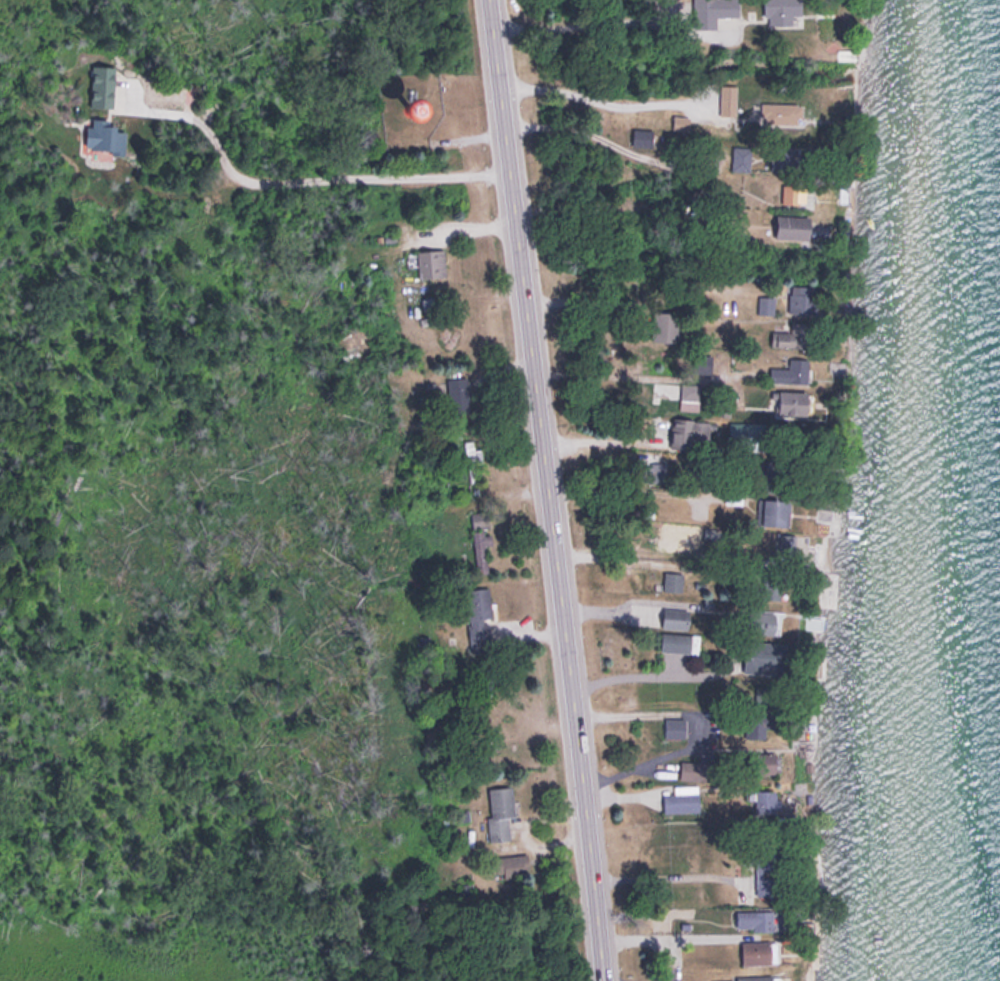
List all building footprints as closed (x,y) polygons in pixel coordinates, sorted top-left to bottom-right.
[(738,0),(704,0),(704,14),(738,14),(738,0)] [(765,24),(793,24),(793,14),(801,14),(801,0),(765,0),(765,24)] [(115,107),(115,65),(92,65),(92,107),(115,107)] [(720,84),(720,114),(736,114),(736,84),(720,84)] [(420,124),(430,106),(415,97),(405,115),(420,124)] [(802,101),(759,101),(759,123),(802,123),(802,101)] [(688,127),(688,115),(673,115),(673,127),(688,127)] [(125,124),(88,123),(87,150),(125,151),(125,124)] [(656,128),(634,128),(634,146),(656,146),(656,128)] [(729,145),(729,170),(750,170),(750,145),(729,145)] [(810,215),(776,215),(776,237),(810,237),(810,215)] [(438,277),(438,249),(417,249),(417,277),(438,277)] [(817,312),(817,293),(810,293),(810,284),(789,284),(789,312),(817,312)] [(774,312),(774,296),(759,296),(759,312),(774,312)] [(651,342),(678,342),(678,312),(651,312),(651,342)] [(790,331),(770,331),(770,345),(809,348),(810,322),(790,321),(790,331)] [(809,359),(789,358),(788,368),(770,367),(769,381),(808,382),(809,359)] [(470,412),(467,376),(446,378),(449,414),(470,412)] [(699,407),(699,383),(680,383),(680,407),(699,407)] [(808,390),(771,390),(771,414),(808,414),(808,390)] [(709,419),(671,419),(671,447),(709,447),(709,419)] [(765,422),(734,422),(734,442),(765,442),(765,422)] [(786,497),(757,496),(757,520),(786,520),(786,497)] [(484,543),(491,542),(490,527),(489,527),(487,509),(470,511),(476,572),(487,570),(484,543)] [(684,589),(684,571),(663,571),(663,589),(684,589)] [(779,573),(759,572),(758,595),(778,596),(779,573)] [(836,573),(819,573),(819,605),(836,605),(836,573)] [(470,645),(491,643),(488,587),(467,588),(470,645)] [(688,627),(688,607),(662,607),(662,627),(688,627)] [(779,631),(779,608),(755,608),(755,631),(779,631)] [(660,650),(698,651),(699,632),(660,631),(660,650)] [(765,736),(765,725),(780,725),(780,705),(746,705),(746,736),(765,736)] [(663,736),(685,736),(685,716),(663,716),(663,736)] [(679,779),(717,779),(717,760),(679,760),(679,779)] [(514,815),(512,784),(486,786),(490,840),(510,838),(508,815),(514,815)] [(698,810),(698,784),(675,784),(675,792),(663,792),(663,810),(698,810)] [(778,815),(778,788),(754,788),(754,815),(778,815)] [(775,868),(775,852),(757,852),(757,894),(779,894),(779,876),(763,876),(763,868),(775,868)] [(495,854),(495,875),(527,875),(527,854),(495,854)] [(773,909),(736,909),(736,928),(773,928),(773,909)] [(778,962),(777,939),(741,940),(742,962),(778,962)]
